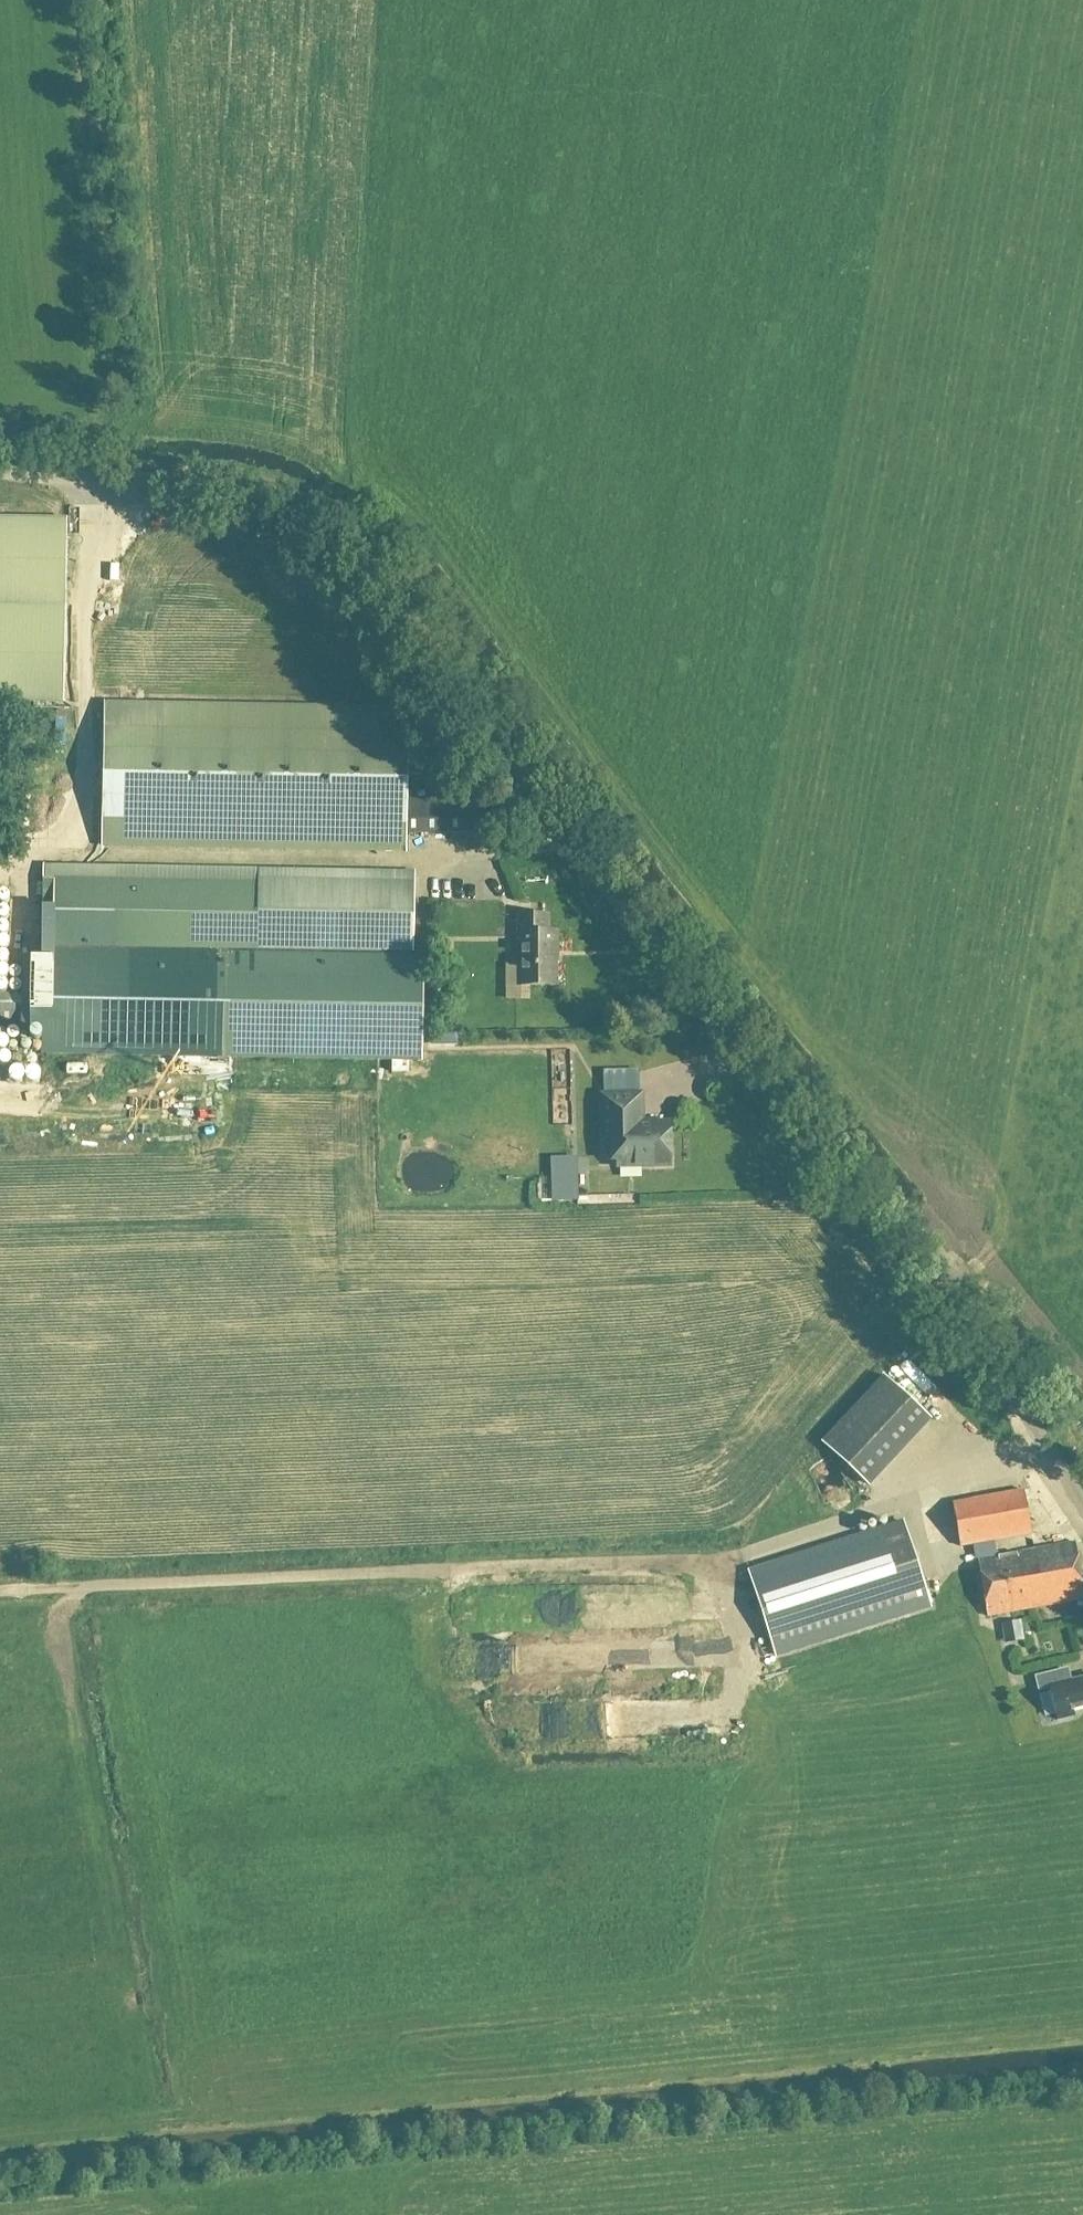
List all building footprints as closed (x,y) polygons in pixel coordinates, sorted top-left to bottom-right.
[(64,704),(67,517),(0,516),(0,703),(64,704)] [(473,797),(405,797),(406,707),(111,702),(109,846),(398,850),(397,833),(406,833),(406,832),(473,832),(473,797)] [(22,993),(0,992),(0,1021),(22,1022),(22,1029),(52,1030),(52,1053),(422,1062),(425,956),(411,955),(412,869),(43,863),(41,956),(23,955),(22,993)] [(555,951),(557,951),(557,931),(548,931),(548,914),(519,914),(519,948),(521,948),(521,985),(555,985),(555,951)] [(668,1124),(640,1124),(640,1094),(604,1094),(604,1138),(616,1138),(617,1165),(669,1164),(668,1124)] [(875,1448),(906,1437),(892,1400),(862,1411),(875,1448)] [(960,1546),(1033,1534),(1025,1490),(953,1503),(960,1546)] [(777,1656),(930,1607),(903,1522),(750,1570),(777,1656)] [(1082,1599),(1082,1574),(1077,1542),(979,1560),(987,1616),(1082,1599)] [(1035,1676),(1039,1691),(1050,1688),(1058,1720),(1076,1716),(1074,1711),(1082,1709),(1082,1678),(1065,1683),(1062,1669),(1035,1676)]
